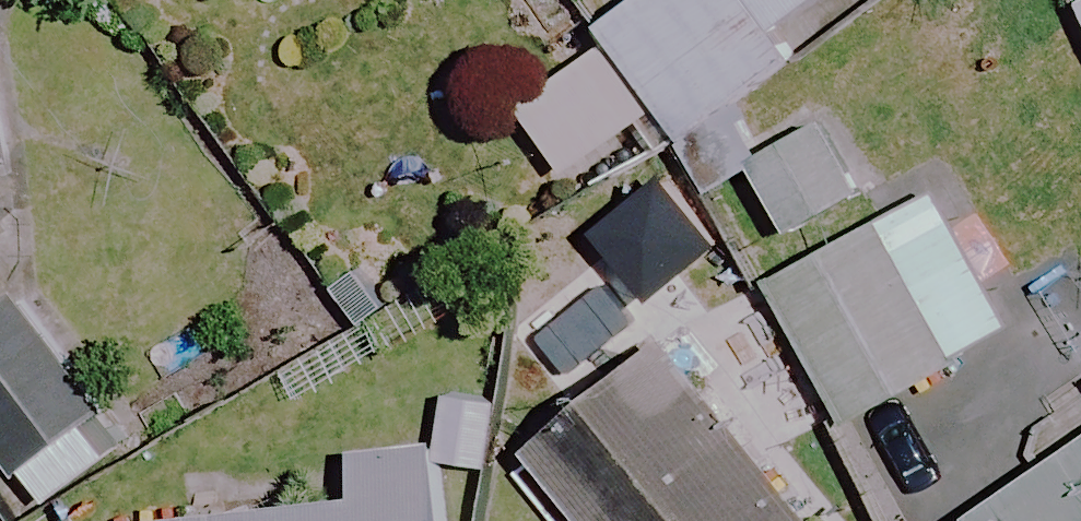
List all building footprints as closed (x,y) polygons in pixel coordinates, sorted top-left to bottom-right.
[(608,32),(691,143),(806,58),(784,29),(824,0),(651,0),(608,32)] [(0,28),(0,169),(23,165),(0,28)] [(643,119),(590,57),(518,117),(571,180),(643,119)] [(829,115),(748,162),(792,238),(873,191),(829,115)] [(718,259),(673,152),(612,178),(658,285),(718,259)] [(1017,334),(940,197),(774,290),(852,427),(1017,334)] [(0,259),(0,463),(44,518),(118,458),(91,424),(116,404),(0,259)] [(671,349),(534,457),(585,520),(807,520),(671,349)] [(981,520),(1080,520),(1080,450),(981,520)] [(351,460),(355,501),(158,520),(445,520),(438,451),(351,460)]
